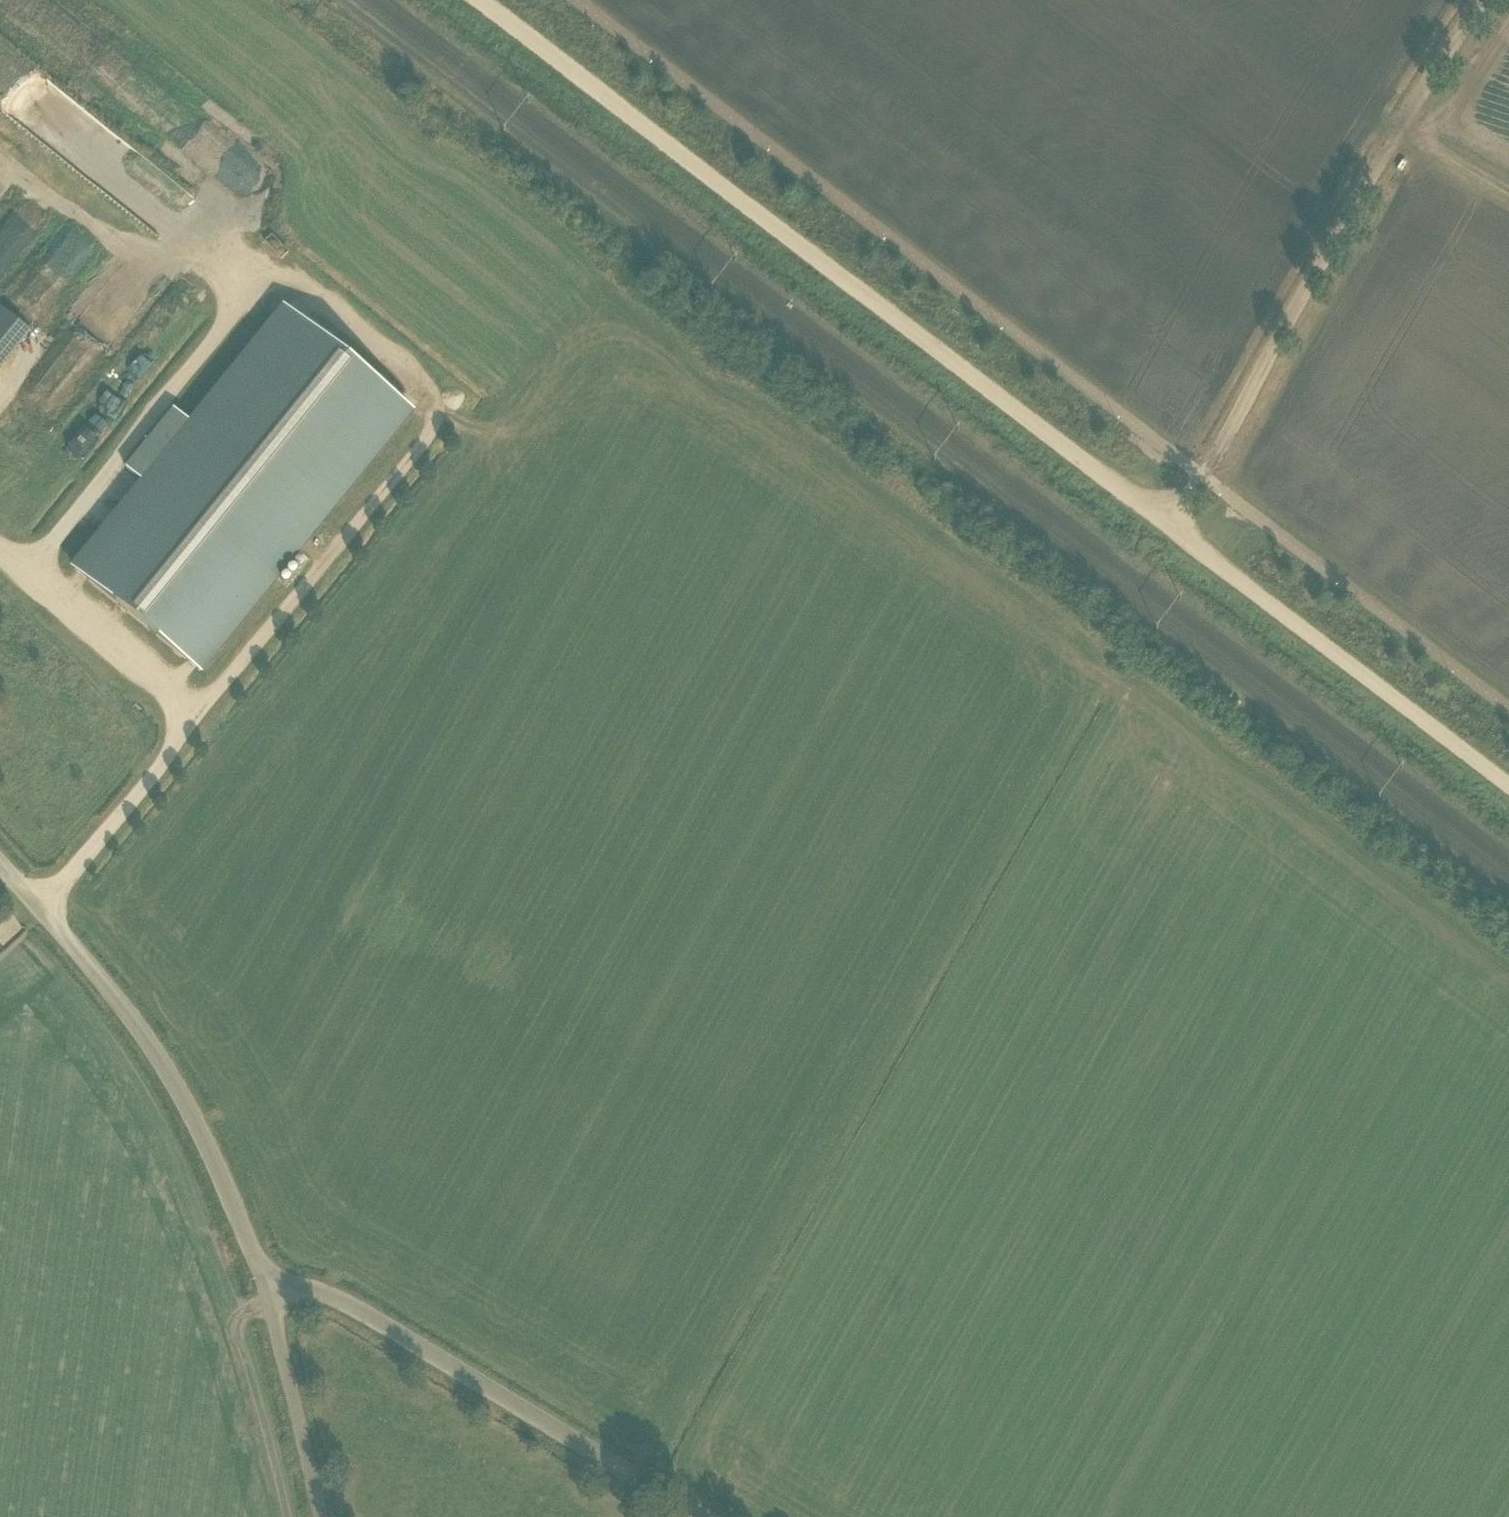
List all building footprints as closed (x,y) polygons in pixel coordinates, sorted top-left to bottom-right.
[(203,675),(416,411),(283,304),(189,420),(173,408),(125,467),(141,480),(70,568),(203,675)] [(28,328),(0,307),(0,366),(28,328)]
